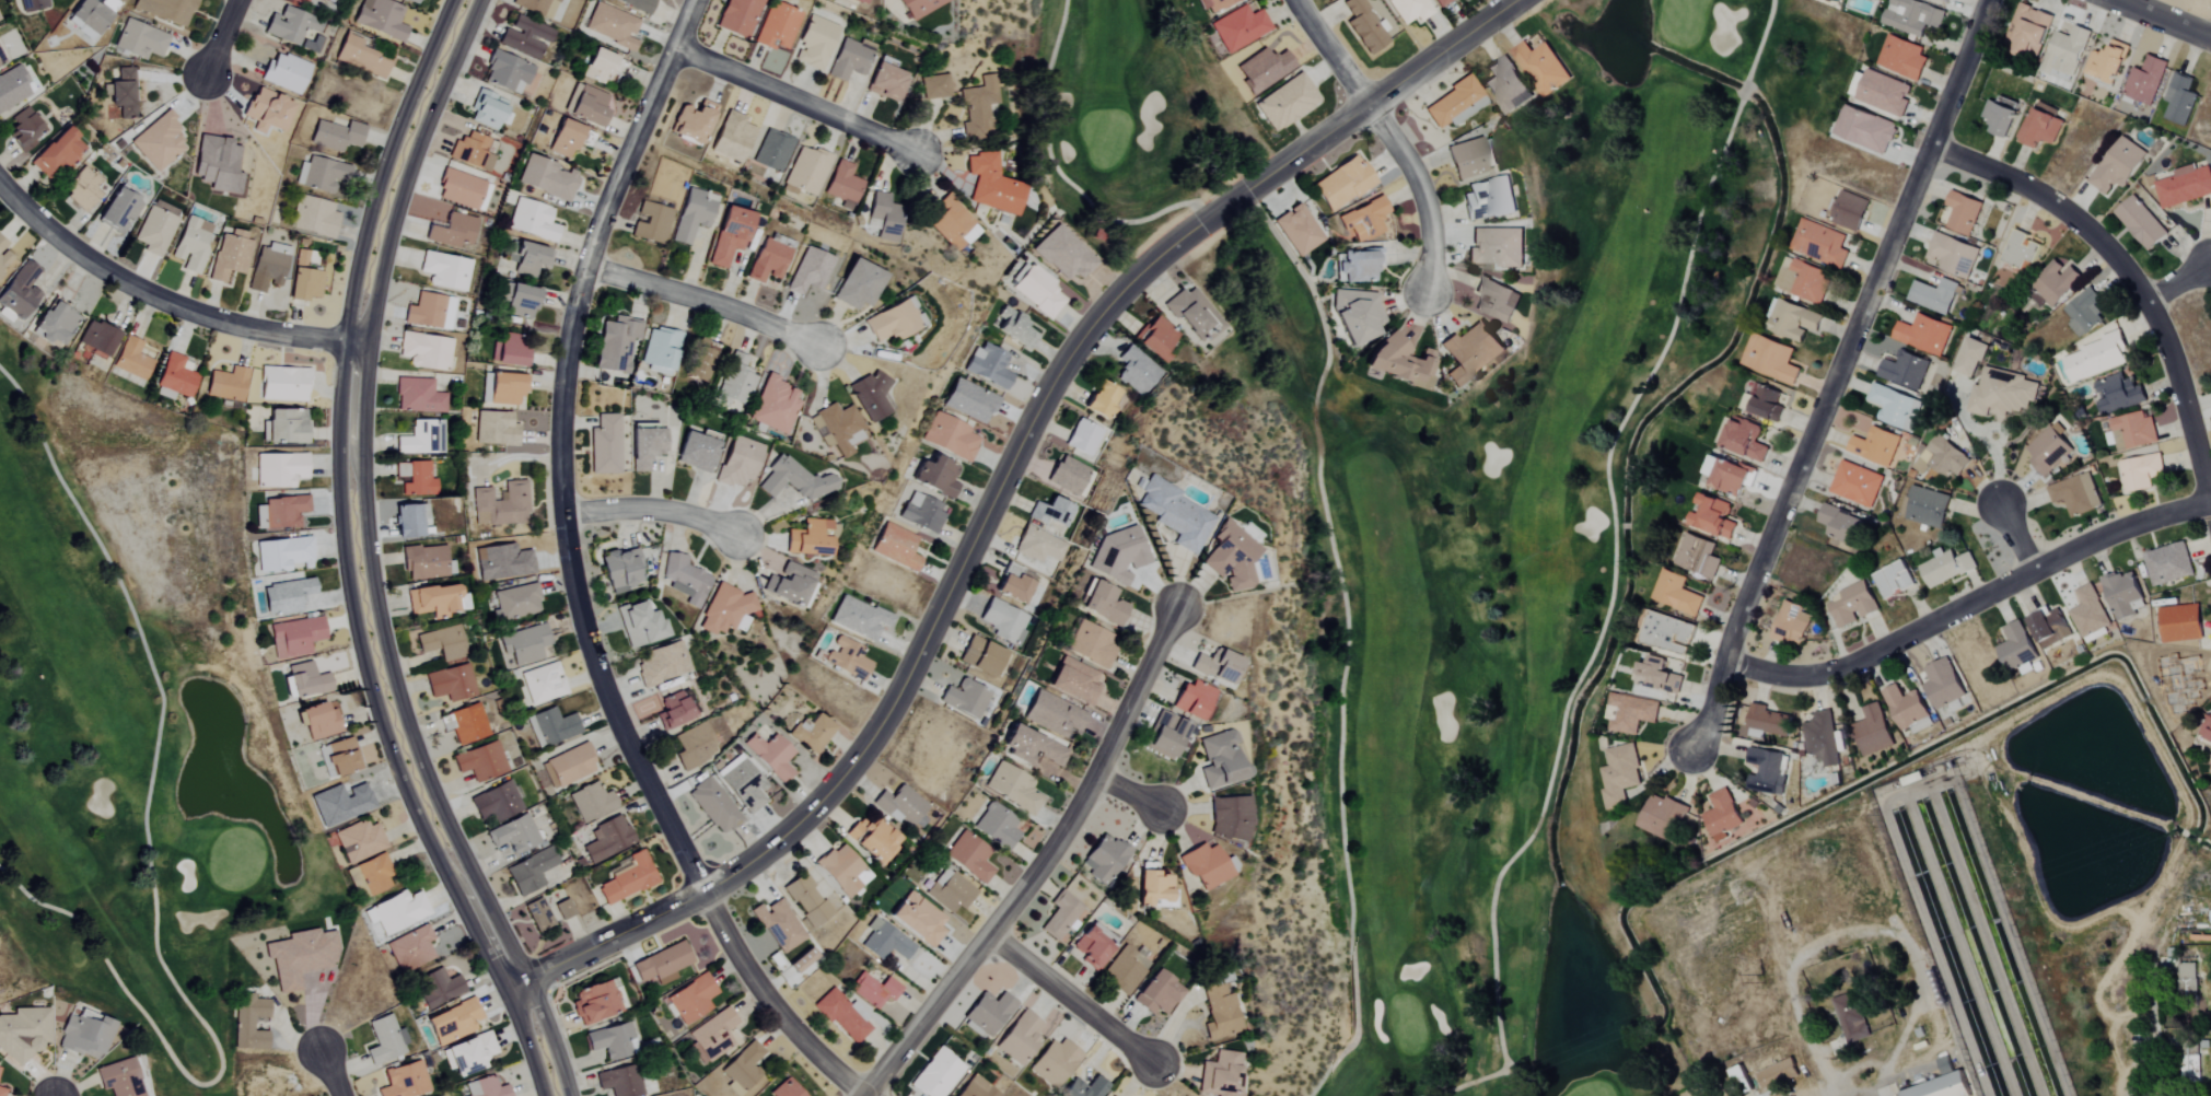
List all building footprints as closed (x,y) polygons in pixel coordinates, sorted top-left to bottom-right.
[(48,8),(46,0),(18,0),(21,14),(48,8)] [(94,38),(110,16),(89,0),(80,0),(67,18),(94,38)] [(119,2),(184,28),(195,1),(193,0),(120,0),(119,2)] [(549,22),(558,0),(514,0),(512,7),(549,22)] [(654,0),(653,0),(609,0),(648,16),(654,0)] [(763,0),(726,0),(715,29),(746,42),(763,0)] [(908,22),(949,1),(948,0),(897,0),(908,22)] [(1203,17),(1244,0),(1197,0),(1203,17)] [(1381,29),(1363,0),(1347,0),(1342,3),(1352,20),(1346,23),(1367,56),(1389,43),(1381,29)] [(1414,19),(1418,24),(1433,14),(1424,0),(1385,0),(1402,27),(1414,19)] [(1436,9),(1453,0),(1431,0),(1436,9)] [(1926,26),(1940,30),(1946,12),(1912,0),(1889,0),(1881,24),(1922,38),(1926,26)] [(638,21),(595,2),(583,30),(632,52),(637,41),(631,38),(638,21)] [(786,51),(801,15),(768,2),(753,43),(773,51),(774,46),(786,51)] [(2055,18),(2020,4),(2003,47),(2029,57),(2034,44),(2042,48),(2055,18)] [(1227,56),(1271,29),(1260,10),(1250,16),(1243,5),(1209,26),(1227,56)] [(316,53),(320,38),(314,36),(311,44),(300,40),(303,30),(317,34),(321,20),(281,8),(279,16),(269,13),(262,37),(316,53)] [(497,44),(537,61),(545,43),(548,45),(554,31),(515,15),(509,29),(504,27),(497,44)] [(792,61),(821,72),(839,27),(809,15),(792,61)] [(144,61),(147,53),(160,58),(169,36),(125,19),(113,48),(144,61)] [(2091,32),(2075,26),(2070,38),(2057,32),(2049,52),(2060,56),(2054,70),(2073,77),(2091,32)] [(359,47),(362,41),(343,34),(333,60),(382,79),(390,58),(359,47)] [(1920,57),(1923,48),(1888,35),(1876,67),(1918,82),(1927,59),(1920,57)] [(863,77),(874,46),(860,41),(859,44),(841,38),(828,77),(844,83),(848,72),(863,77)] [(2130,47),(2110,39),(2104,56),(2092,51),(2083,73),(2114,86),(2130,47)] [(1546,43),(1531,52),(1524,42),(1510,51),(1542,100),(1571,81),(1546,43)] [(604,85),(607,73),(622,78),(627,61),(591,50),(582,79),(604,85)] [(1295,69),(1285,51),(1270,59),(1264,50),(1234,67),(1250,94),(1295,69)] [(309,66),(272,51),(260,81),(297,96),(309,66)] [(482,84),(518,95),(521,85),(527,87),(534,65),(491,52),(482,84)] [(2150,107),(2167,63),(2146,55),(2140,71),(2131,68),(2121,96),(2150,107)] [(1533,98),(1505,56),(1486,69),(1492,77),(1483,84),(1505,117),(1533,98)] [(907,75),(877,63),(866,91),(895,103),(907,75)] [(135,119),(135,69),(117,69),(117,84),(102,84),(102,100),(106,100),(106,119),(135,119)] [(1903,118),(1909,102),(1906,101),(1911,87),(1866,70),(1855,101),(1903,118)] [(923,101),(951,96),(947,73),(919,77),(923,101)] [(1273,134),(1320,103),(1301,73),(1253,103),(1273,134)] [(2187,127),(2196,95),(2189,93),(2193,79),(2172,73),(2164,101),(2169,103),(2164,120),(2187,127)] [(959,90),(965,141),(993,138),(989,105),(997,104),(993,75),(979,77),(981,88),(959,90)] [(1487,104),(1471,78),(1422,108),(1436,130),(1448,123),(1450,127),(1487,104)] [(607,96),(579,86),(567,117),(600,130),(606,112),(601,110),(607,96)] [(266,128),(279,134),(292,104),(254,88),(242,117),(255,122),(251,131),(263,136),(266,128)] [(470,121),(496,131),(507,102),(501,100),(499,105),(493,103),(495,97),(477,90),(469,110),(473,112),(470,121)] [(715,106),(700,100),(696,111),(680,106),(669,135),(701,146),(715,106)] [(1982,119),(1988,121),(1984,132),(2009,140),(2018,111),(1987,101),(1982,119)] [(2035,150),(2039,141),(2052,147),(2063,123),(2054,119),(2057,111),(2037,102),(2019,143),(2035,150)] [(1833,136),(1887,155),(1898,125),(1844,106),(1833,136)] [(9,119),(16,127),(6,135),(18,151),(25,145),(27,148),(45,134),(24,107),(9,119)] [(128,143),(155,174),(185,148),(173,135),(181,128),(166,111),(128,143)] [(754,129),(742,124),(744,118),(726,111),(709,152),(740,164),(754,129)] [(568,161),(582,129),(559,120),(546,152),(568,161)] [(359,149),(364,126),(346,122),(345,127),(315,121),(310,145),(341,151),(342,145),(359,149)] [(82,150),(72,142),(76,138),(63,127),(29,164),(45,179),(59,165),(63,169),(82,150)] [(792,138),(764,129),(754,164),(782,173),(792,138)] [(488,172),(495,141),(467,135),(465,142),(453,139),(447,162),(488,172)] [(239,196),(242,176),(235,175),(238,147),(230,146),(231,140),(199,136),(193,180),(209,182),(208,191),(239,196)] [(2147,153),(2119,136),(2090,186),(2107,196),(2113,185),(2124,191),(2147,153)] [(1456,181),(1492,169),(1481,137),(1446,148),(1456,181)] [(831,158),(799,145),(784,184),(815,197),(831,158)] [(968,202),(1014,215),(1015,215),(1022,189),(1022,185),(997,178),(996,152),(975,153),(974,157),(966,158),(966,174),(975,176),(968,202)] [(1376,184),(1358,154),(1311,183),(1329,212),(1376,184)] [(515,184),(567,203),(578,174),(525,155),(515,184)] [(350,167),(300,157),(294,186),(332,194),(335,181),(346,184),(350,167)] [(861,181),(849,177),(853,165),(835,160),(825,195),(842,200),(839,210),(852,213),(861,181)] [(2161,210),(2210,196),(2210,173),(2209,165),(2175,174),(2175,177),(2154,183),(2161,210)] [(100,195),(93,190),(100,182),(82,167),(60,194),(84,214),(100,195)] [(482,213),(491,184),(444,169),(435,198),(482,213)] [(1468,221),(1515,211),(1508,176),(1466,184),(1468,193),(1463,194),(1468,221)] [(125,236),(142,202),(113,188),(97,223),(125,236)] [(670,242),(689,247),(694,226),(706,229),(714,196),(683,189),(670,242)] [(1830,221),(1857,232),(1870,201),(1842,190),(1830,221)] [(1945,228),(1968,237),(1982,203),(1951,190),(1945,206),(1953,209),(1945,228)] [(896,243),(902,207),(888,204),(889,195),(872,192),(867,219),(880,221),(877,240),(896,243)] [(333,204),(300,196),(297,209),(294,208),(288,229),(332,239),(339,214),(331,212),(333,204)] [(1335,214),(1342,230),(1349,228),(1355,243),(1385,232),(1379,216),(1389,212),(1383,196),(1335,214)] [(2149,253),(2168,234),(2132,196),(2112,215),(2149,253)] [(955,252),(967,240),(961,235),(974,222),(948,198),(924,223),(955,252)] [(555,243),(559,227),(548,224),(552,209),(514,199),(506,231),(555,243)] [(135,240),(145,244),(142,252),(160,259),(179,211),(151,200),(135,240)] [(671,210),(639,202),(634,219),(629,237),(662,246),(671,210)] [(1324,239),(1299,204),(1273,223),(1298,258),(1324,239)] [(751,214),(723,207),(708,266),(726,270),(731,250),(742,253),(751,214)] [(476,219),(447,213),(444,230),(427,227),(424,242),(457,249),(459,242),(470,245),(476,219)] [(196,276),(215,227),(187,216),(171,257),(184,262),(181,270),(196,276)] [(1847,235),(1801,218),(1790,249),(1842,268),(1848,251),(1841,249),(1847,235)] [(1079,280),(1096,262),(1056,224),(1032,250),(1066,282),(1073,274),(1079,280)] [(1523,229),(1472,228),(1471,249),(1467,248),(1467,265),(1523,266),(1523,229)] [(251,241),(245,240),(246,233),(231,230),(229,236),(219,234),(209,281),(224,284),(227,272),(244,276),(251,241)] [(2034,264),(2042,240),(2012,231),(2003,262),(2022,268),(2024,261),(2034,264)] [(778,280),(792,243),(764,233),(747,279),(763,284),(766,276),(778,280)] [(1937,269),(1969,280),(1979,247),(1934,233),(1926,257),(1940,262),(1937,269)] [(0,239),(0,274),(14,260),(2,249),(7,245),(0,239)] [(289,248),(268,243),(267,249),(256,247),(248,291),(265,294),(267,285),(281,288),(289,248)] [(511,274),(533,278),(536,267),(544,268),(547,250),(516,244),(511,274)] [(830,259),(802,247),(784,290),(799,296),(803,286),(817,292),(830,259)] [(317,252),(295,250),(288,301),(306,304),(307,299),(320,300),(323,273),(305,270),(306,263),(315,265),(317,252)] [(1341,250),(1341,261),(1336,261),(1336,281),(1376,282),(1377,251),(1341,250)] [(470,261),(422,252),(418,273),(429,275),(427,287),(464,294),(470,261)] [(866,307),(882,273),(849,257),(829,299),(853,310),(856,303),(866,307)] [(1791,294),(1819,304),(1831,272),(1793,259),(1790,270),(1799,273),(1791,294)] [(2082,276),(2069,264),(2065,269),(2055,259),(2029,287),(2052,308),(2082,276)] [(39,295),(27,287),(38,270),(22,260),(1,293),(5,295),(0,302),(0,307),(22,321),(39,295)] [(1050,319),(1065,299),(1050,288),(1054,282),(1029,263),(1010,289),(1050,319)] [(1474,309),(1508,324),(1521,294),(1480,276),(1473,294),(1480,297),(1474,309)] [(1947,316),(1958,284),(1942,278),(1938,289),(1913,280),(1906,301),(1947,316)] [(1163,306),(1174,319),(1178,315),(1200,343),(1223,324),(1190,284),(1163,306)] [(532,319),(536,290),(508,286),(504,315),(532,319)] [(2079,338),(2104,320),(2093,305),(2101,299),(2092,286),(2063,307),(2073,321),(2068,324),(2079,338)] [(1377,334),(1372,321),(1384,321),(1376,301),(1376,292),(1332,290),(1331,304),(1347,346),(1377,334)] [(450,331),(454,298),(416,294),(414,308),(405,307),(403,325),(450,331)] [(859,320),(873,346),(919,323),(914,313),(912,314),(903,297),(859,320)] [(1817,332),(1823,314),(1777,299),(1766,331),(1801,342),(1805,329),(1817,332)] [(60,350),(78,317),(49,301),(31,334),(60,350)] [(1002,321),(996,327),(1026,351),(1040,333),(1006,306),(997,317),(1002,321)] [(1169,356),(1164,352),(1178,334),(1153,314),(1134,340),(1164,363),(1169,356)] [(1951,326),(1916,314),(1912,326),(1897,321),(1891,340),(1941,356),(1951,326)] [(595,370),(627,373),(630,339),(639,340),(641,319),(613,317),(612,322),(599,321),(595,370)] [(1505,352),(1481,319),(1456,338),(1453,334),(1439,344),(1455,366),(1444,374),(1455,389),(1505,352)] [(117,333),(86,322),(76,348),(107,359),(117,333)] [(679,333),(648,327),(640,368),(671,375),(679,333)] [(1426,389),(1430,377),(1428,374),(1435,352),(1422,348),(1418,360),(1407,357),(1409,349),(1394,330),(1370,350),(1364,369),(1426,389)] [(447,371),(452,339),(401,331),(397,356),(409,358),(408,365),(447,371)] [(490,362),(523,367),(527,336),(494,331),(490,362)] [(1794,349),(1752,332),(1739,365),(1794,386),(1800,369),(1788,364),(1794,349)] [(2127,364),(2122,349),(2126,347),(2122,334),(2062,354),(2071,382),(2127,364)] [(112,368),(143,380),(151,360),(136,354),(141,342),(125,335),(112,368)] [(1974,379),(1989,346),(1968,337),(1953,370),(1974,379)] [(1012,374),(1002,370),(1008,353),(978,342),(966,374),(1007,389),(1012,374)] [(1123,367),(1115,376),(1141,398),(1162,373),(1128,345),(1115,359),(1123,367)] [(85,365),(91,352),(78,347),(73,360),(85,365)] [(715,394),(743,406),(755,377),(748,375),(754,360),(733,351),(715,394)] [(1918,391),(1929,361),(1899,351),(1895,362),(1883,358),(1876,376),(1918,391)] [(155,385),(189,398),(197,375),(189,372),(192,362),(167,353),(155,385)] [(209,371),(205,396),(242,402),(247,368),(230,365),(229,374),(209,371)] [(306,402),(307,368),(260,367),(259,400),(306,402)] [(2037,383),(2025,380),(2026,376),(1983,368),(1979,386),(1973,384),(1969,401),(1992,405),(1990,414),(2008,417),(2009,409),(2031,413),(2037,383)] [(890,412),(880,391),(886,388),(878,370),(847,384),(864,423),(890,412)] [(2147,401),(2141,384),(2135,386),(2131,376),(2123,378),(2122,372),(2091,382),(2102,416),(2147,401)] [(519,405),(521,375),(489,373),(487,404),(519,405)] [(784,435),(798,401),(792,398),(796,388),(765,375),(746,419),(784,435)] [(445,412),(445,393),(432,393),(432,379),(396,378),(395,411),(445,412)] [(943,406),(985,425),(998,397),(957,378),(943,406)] [(1120,389),(1096,380),(1085,411),(1109,420),(1120,389)] [(1910,433),(1922,402),(1873,382),(1866,400),(1881,406),(1876,419),(1910,433)] [(1744,394),(1739,409),(1779,422),(1788,395),(1755,384),(1751,396),(1744,394)] [(847,405),(836,411),(832,403),(806,417),(823,448),(830,444),(839,459),(851,453),(847,445),(864,436),(847,405)] [(305,410),(260,409),(260,442),(304,443),(305,410)] [(2158,441),(2151,417),(2144,419),(2142,410),(2108,420),(2112,432),(2104,434),(2108,446),(2115,444),(2117,453),(2158,441)] [(475,445),(517,444),(517,423),(511,423),(511,411),(474,411),(475,445)] [(922,442),(970,463),(980,439),(967,433),(969,427),(935,412),(922,442)] [(618,414),(596,414),(597,428),(588,429),(589,474),(619,473),(618,414)] [(1764,461),(1768,445),(1758,443),(1762,426),(1729,417),(1720,448),(1764,461)] [(1105,430),(1078,418),(1065,445),(1093,457),(1105,430)] [(395,437),(395,454),(443,453),(442,420),(411,420),(411,437),(395,437)] [(1888,468),(1900,437),(1871,425),(1865,441),(1852,436),(1845,451),(1888,468)] [(2027,460),(2044,478),(2073,450),(2050,425),(2026,448),(2032,455),(2027,460)] [(648,472),(648,456),(666,455),(665,429),(629,430),(630,472),(648,472)] [(717,440),(682,432),(675,464),(710,472),(717,440)] [(1956,481),(1971,459),(1935,434),(1912,468),(1923,475),(1931,464),(1956,481)] [(761,445),(730,435),(715,480),(746,491),(761,445)] [(307,479),(306,453),(255,454),(255,488),(294,487),(293,479),(307,479)] [(771,499),(783,483),(812,505),(832,480),(823,473),(817,481),(781,453),(755,487),(771,499)] [(2118,461),(2124,493),(2152,488),(2150,479),(2165,476),(2161,453),(2118,461)] [(921,461),(912,483),(952,499),(958,483),(954,481),(960,467),(933,455),(929,464),(921,461)] [(1080,496),(1091,468),(1059,455),(1048,483),(1080,496)] [(1750,488),(1756,473),(1720,458),(1709,485),(1739,497),(1744,485),(1750,488)] [(1883,477),(1840,460),(1828,492),(1871,509),(1883,477)] [(435,495),(435,479),(429,479),(429,462),(394,462),(394,479),(400,479),(401,495),(435,495)] [(2046,487),(2052,504),(2064,500),(2070,518),(2101,507),(2089,472),(2046,487)] [(1216,516),(1179,498),(1182,492),(1149,475),(1141,491),(1143,492),(1136,506),(1157,516),(1154,522),(1179,535),(1174,544),(1196,555),(1216,516)] [(472,489),(473,526),(527,523),(525,481),(503,482),(504,501),(491,502),(490,488),(472,489)] [(1951,496),(1913,486),(1904,519),(1942,529),(1951,496)] [(936,533),(946,505),(909,492),(899,521),(936,533)] [(1735,524),(1725,521),(1730,503),(1700,494),(1696,505),(1697,505),(1690,527),(1731,539),(1735,524)] [(309,513),(308,496),(263,498),(263,506),(255,506),(256,529),(299,527),(298,513),(309,513)] [(1065,528),(1074,506),(1052,496),(1047,506),(1035,500),(1027,517),(1045,525),(1047,520),(1065,528)] [(395,537),(425,536),(424,504),(394,505),(395,537)] [(1817,522),(1828,527),(1825,535),(1855,546),(1865,520),(1823,505),(1817,522)] [(785,554),(827,556),(828,520),(802,519),(802,531),(786,530),(785,554)] [(1261,549),(1226,519),(1212,536),(1219,541),(1201,562),(1217,576),(1231,573),(1226,579),(1228,592),(1250,588),(1254,583),(1250,562),(1261,549)] [(916,571),(921,558),(910,553),(917,536),(884,523),(871,553),(916,571)] [(1067,544),(1024,525),(1013,552),(1040,564),(1044,555),(1059,562),(1067,544)] [(1125,587),(1127,581),(1123,564),(1132,568),(1148,564),(1137,525),(1099,536),(1085,570),(1125,587)] [(1720,559),(1711,556),(1715,544),(1683,533),(1672,564),(1713,579),(1720,559)] [(257,572),(288,571),(287,563),(301,563),(301,569),(312,568),(310,538),(255,540),(257,572)] [(2194,575),(2184,541),(2143,554),(2152,587),(2194,575)] [(444,544),(401,549),(404,580),(453,575),(452,562),(445,563),(444,544)] [(600,556),(608,593),(640,586),(635,567),(640,566),(636,548),(600,556)] [(1977,568),(1969,552),(1955,559),(1951,550),(1918,565),(1929,589),(1977,568)] [(658,577),(670,582),(667,589),(688,597),(685,604),(698,609),(711,576),(684,565),(687,558),(669,551),(658,577)] [(761,590),(802,608),(816,575),(784,561),(777,577),(768,573),(761,590)] [(1873,575),(1884,600),(1915,585),(1903,561),(1873,575)] [(1019,576),(1021,569),(1006,563),(995,595),(1024,605),(1032,581),(1019,576)] [(1696,617),(1703,597),(1682,590),(1686,578),(1661,568),(1650,600),(1696,617)] [(2100,579),(2117,620),(2147,608),(2132,572),(2119,577),(2117,572),(2100,579)] [(300,596),(315,594),(314,579),(262,586),(265,616),(302,611),(300,596)] [(1114,588),(1089,580),(1079,612),(1120,626),(1127,604),(1110,599),(1114,588)] [(748,614),(755,598),(717,582),(697,627),(720,637),(725,626),(741,633),(749,614),(748,614)] [(1858,621),(1858,619),(1878,611),(1866,582),(1825,598),(1838,629),(1858,621)] [(493,591),(500,621),(541,612),(535,583),(493,591)] [(2069,611),(2081,639),(2110,626),(2091,583),(2075,590),(2082,606),(2069,611)] [(429,612),(430,617),(455,614),(453,596),(457,595),(456,584),(405,590),(408,615),(429,612)] [(874,641),(880,626),(888,629),(893,616),(841,596),(830,624),(874,641)] [(656,621),(650,599),(616,608),(627,648),(667,637),(662,619),(656,621)] [(1019,646),(1025,631),(1022,630),(1028,615),(987,599),(979,621),(993,627),(990,635),(1019,646)] [(1771,639),(1801,648),(1810,615),(1801,613),(1803,606),(1782,600),(1771,639)] [(2161,643),(2202,640),(2200,605),(2159,607),(2161,643)] [(2027,619),(2040,650),(2071,636),(2059,608),(2044,614),(2044,612),(2027,619)] [(1696,625),(1649,610),(1639,642),(1686,656),(1696,625)] [(310,655),(308,643),(325,640),(321,617),(268,625),(274,660),(310,655)] [(1105,669),(1115,647),(1108,644),(1112,635),(1076,620),(1063,651),(1105,669)] [(1996,647),(2007,672),(2037,659),(2019,620),(2002,628),(2008,641),(1996,647)] [(514,667),(542,659),(539,648),(549,645),(543,624),(498,637),(503,655),(509,653),(514,667)] [(465,657),(458,625),(425,632),(424,626),(407,630),(412,655),(438,650),(441,662),(465,657)] [(1006,652),(970,635),(958,662),(994,678),(1006,652)] [(864,648),(837,636),(831,649),(829,648),(822,664),(863,681),(871,662),(860,658),(864,648)] [(690,671),(679,640),(646,651),(649,657),(634,663),(643,688),(690,671)] [(1190,669),(1230,686),(1241,659),(1215,648),(1209,659),(1197,654),(1190,669)] [(1100,675),(1059,656),(1045,687),(1086,706),(1100,675)] [(1666,659),(1647,656),(1646,661),(1640,660),(1635,685),(1679,693),(1682,676),(1663,672),(1666,659)] [(1923,684),(1935,710),(1966,696),(1948,657),(1923,668),(1929,681),(1923,684)] [(291,698),(331,690),(328,673),(313,676),(310,662),(285,667),(291,698)] [(566,695),(557,662),(519,673),(529,705),(566,695)] [(475,696),(467,664),(424,674),(430,698),(445,695),(447,703),(475,696)] [(938,702),(980,721),(993,693),(961,679),(956,690),(945,686),(938,702)] [(1189,687),(1182,684),(1171,707),(1200,722),(1215,691),(1193,680),(1189,687)] [(1899,731),(1930,718),(1918,690),(1901,697),(1896,685),(1882,691),(1899,731)] [(663,731),(692,718),(679,688),(649,702),(663,731)] [(1020,720),(1067,741),(1071,730),(1076,733),(1085,713),(1033,690),(1020,720)] [(1659,702),(1610,693),(1607,706),(1619,708),(1616,721),(1609,720),(1607,731),(1636,736),(1639,721),(1655,724),(1659,702)] [(340,734),(333,702),(299,708),(306,740),(340,734)] [(1862,756),(1893,747),(1879,702),(1862,707),(1866,723),(1853,726),(1862,756)] [(438,715),(442,731),(452,729),(455,745),(487,737),(479,705),(438,715)] [(1792,715),(1750,706),(1746,728),(1788,736),(1792,715)] [(581,732),(573,713),(558,719),(554,707),(526,718),(535,741),(543,737),(547,746),(581,732)] [(1806,756),(1820,754),(1822,769),(1838,767),(1831,710),(1813,712),(1814,721),(1802,723),(1806,756)] [(1146,750),(1173,760),(1181,739),(1178,737),(1184,721),(1160,712),(1146,750)] [(808,724),(798,718),(787,736),(817,753),(833,725),(814,714),(808,724)] [(2208,714),(2198,735),(2210,741),(2210,715),(2208,714)] [(672,736),(677,748),(672,750),(682,772),(718,755),(703,722),(672,736)] [(1000,746),(1006,749),(1003,756),(1023,765),(1028,753),(1059,766),(1066,750),(1009,725),(1000,746)] [(1244,779),(1231,731),(1198,739),(1206,767),(1200,769),(1205,789),(1244,779)] [(783,763),(793,752),(773,734),(763,744),(751,733),(740,745),(782,784),(793,773),(783,763)] [(331,777),(360,769),(352,737),(325,744),(328,756),(325,756),(331,777)] [(451,755),(457,773),(469,770),(473,783),(507,773),(497,741),(451,755)] [(553,790),(596,771),(584,743),(541,762),(553,790)] [(1605,810),(1627,805),(1624,789),(1642,786),(1633,743),(1604,749),(1607,767),(1600,768),(1604,789),(1601,790),(1605,810)] [(1782,795),(1788,754),(1748,748),(1745,766),(1750,767),(1747,789),(1782,795)] [(766,802),(757,791),(764,786),(743,757),(729,768),(727,765),(716,773),(746,816),(766,802)] [(1032,815),(1041,797),(1027,791),(1033,780),(994,761),(980,790),(1032,815)] [(743,820),(707,776),(686,794),(721,837),(743,820)] [(524,810),(512,780),(469,798),(478,820),(492,814),(496,822),(524,810)] [(580,824),(618,808),(611,791),(602,795),(597,781),(568,794),(580,824)] [(374,808),(364,783),(343,791),(341,784),(309,796),(322,828),(374,808)] [(882,790),(872,803),(896,823),(900,818),(911,826),(927,806),(901,784),(890,797),(882,790)] [(1743,825),(1727,788),(1708,796),(1715,810),(1702,815),(1715,844),(1729,838),(1726,832),(1743,825)] [(1636,827),(1672,843),(1688,809),(1652,792),(1636,827)] [(1210,798),(1212,840),(1249,838),(1248,797),(1210,798)] [(1010,828),(1015,820),(987,802),(970,828),(1005,851),(1017,833),(1010,828)] [(540,843),(526,813),(484,832),(492,849),(507,842),(513,855),(540,843)] [(595,842),(582,847),(589,864),(634,845),(622,815),(589,828),(595,842)] [(373,818),(333,834),(346,865),(386,849),(373,818)] [(876,864),(899,839),(876,818),(868,827),(859,818),(844,835),(876,864)] [(981,861),(989,851),(961,830),(942,856),(982,886),(993,870),(981,861)] [(1084,860),(1092,865),(1086,875),(1105,888),(1129,850),(1101,833),(1084,860)] [(871,876),(839,842),(815,865),(848,899),(871,876)] [(1178,857),(1189,879),(1194,876),(1203,892),(1232,876),(1216,845),(1206,850),(1203,843),(1178,857)] [(503,867),(516,898),(545,886),(539,873),(558,865),(551,847),(503,867)] [(609,875),(611,880),(597,887),(605,905),(657,883),(642,849),(627,855),(632,866),(609,875)] [(386,878),(392,875),(382,853),(353,866),(367,897),(390,887),(386,878)] [(951,913),(955,906),(963,911),(976,889),(940,868),(923,897),(951,913)] [(1151,907),(1151,901),(1171,901),(1172,876),(1157,876),(1157,870),(1139,870),(1138,907),(1151,907)] [(809,928),(830,917),(807,873),(782,887),(793,907),(797,905),(809,928)] [(944,919),(908,890),(888,916),(930,950),(944,932),(938,926),(944,919)] [(1050,904),(1056,908),(1040,930),(1058,942),(1083,907),(1060,890),(1050,904)] [(419,891),(405,897),(403,891),(361,910),(368,924),(376,921),(382,936),(430,915),(419,891)] [(537,934),(554,925),(540,897),(522,906),(537,934)] [(561,922),(574,915),(566,898),(552,905),(561,922)] [(805,938),(780,898),(764,909),(760,903),(750,910),(779,955),(805,938)] [(915,947),(874,916),(865,928),(870,932),(860,947),(880,962),(889,949),(905,961),(915,947)] [(1094,971),(1116,943),(1091,923),(1072,947),(1084,957),(1081,961),(1094,971)] [(399,975),(434,959),(427,943),(432,940),(426,925),(385,942),(399,975)] [(276,995),(301,991),(298,973),(337,967),(331,931),(318,933),(317,929),(285,934),(287,943),(268,946),(276,995)] [(631,963),(639,983),(654,976),(658,986),(676,979),(673,971),(692,964),(683,941),(631,963)] [(786,963),(795,975),(817,960),(809,948),(786,963)] [(2193,966),(2180,967),(2182,995),(2195,994),(2193,966)] [(458,976),(445,980),(441,968),(416,977),(427,1008),(465,994),(458,976)] [(1167,1016),(1183,987),(1152,970),(1134,1004),(1152,1014),(1155,1010),(1167,1016)] [(892,1002),(902,988),(886,977),(879,986),(860,972),(848,989),(875,1009),(885,996),(892,1002)] [(706,1000),(716,994),(705,974),(665,996),(681,1026),(711,1009),(706,1000)] [(569,993),(579,1025),(618,1013),(609,981),(569,993)] [(1242,1031),(1230,993),(1224,995),(1220,981),(1200,987),(1211,1022),(1202,1025),(1207,1042),(1242,1031)] [(852,1001),(847,1005),(832,987),(814,1004),(853,1046),(871,1029),(864,1021),(867,1017),(852,1001)] [(1015,1002),(1000,992),(994,1001),(981,991),(962,1019),(990,1038),(1015,1002)] [(1869,1037),(1855,992),(1831,999),(1845,1045),(1869,1037)] [(233,1050),(267,1050),(268,1031),(252,1031),(253,1018),(268,1018),(268,998),(235,997),(233,1050)] [(434,1046),(476,1033),(473,1022),(480,1020),(473,1000),(425,1016),(434,1046)] [(737,1023),(726,1007),(687,1034),(707,1063),(734,1045),(724,1032),(737,1023)] [(11,1009),(11,1017),(0,1018),(0,1053),(15,1065),(20,1065),(31,1053),(35,1053),(42,1044),(49,1044),(48,1008),(11,1009)] [(994,1048),(1020,1067),(1039,1041),(1033,1037),(1043,1024),(1022,1009),(994,1048)] [(112,1023),(80,1010),(77,1018),(67,1015),(56,1045),(98,1061),(112,1023)] [(408,1053),(400,1029),(395,1031),(389,1014),(366,1022),(375,1047),(365,1050),(371,1066),(408,1053)] [(584,1032),(588,1052),(604,1049),(606,1060),(635,1055),(630,1024),(584,1032)] [(483,1068),(480,1059),(496,1054),(488,1032),(440,1049),(447,1072),(452,1070),(455,1078),(483,1068)] [(752,1064),(764,1053),(752,1040),(719,1070),(732,1083),(727,1088),(734,1095),(739,1095),(762,1075),(752,1064)] [(1049,1040),(1027,1071),(1056,1090),(1082,1054),(1062,1040),(1057,1046),(1049,1040)] [(935,1047),(910,1087),(925,1095),(944,1095),(964,1065),(935,1047)] [(1216,1051),(1215,1063),(1202,1062),(1198,1093),(1216,1095),(1237,1095),(1241,1054),(1216,1051)] [(2194,1056),(2183,1057),(2184,1069),(2185,1069),(2186,1080),(2190,1080),(2189,1075),(2196,1074),(2194,1056)] [(109,1088),(111,1095),(142,1095),(132,1058),(95,1068),(100,1090),(109,1088)] [(1800,1076),(1791,1058),(1756,1075),(1764,1092),(1800,1076)] [(420,1060),(382,1071),(387,1087),(377,1090),(378,1095),(417,1095),(429,1092),(420,1060)] [(633,1064),(594,1075),(598,1091),(609,1088),(611,1095),(638,1095),(641,1095),(633,1064)] [(1899,1095),(1970,1095),(1962,1072),(1898,1092),(1899,1095)] [(998,1093),(971,1074),(955,1095),(996,1095),(998,1093)] [(506,1084),(496,1087),(493,1075),(464,1083),(468,1095),(510,1095),(506,1084)] [(1108,1086),(1095,1076),(1086,1088),(1074,1078),(1061,1094),(1064,1095),(1101,1095),(1108,1086)] [(769,1095),(803,1095),(788,1077),(767,1094),(769,1095)]
